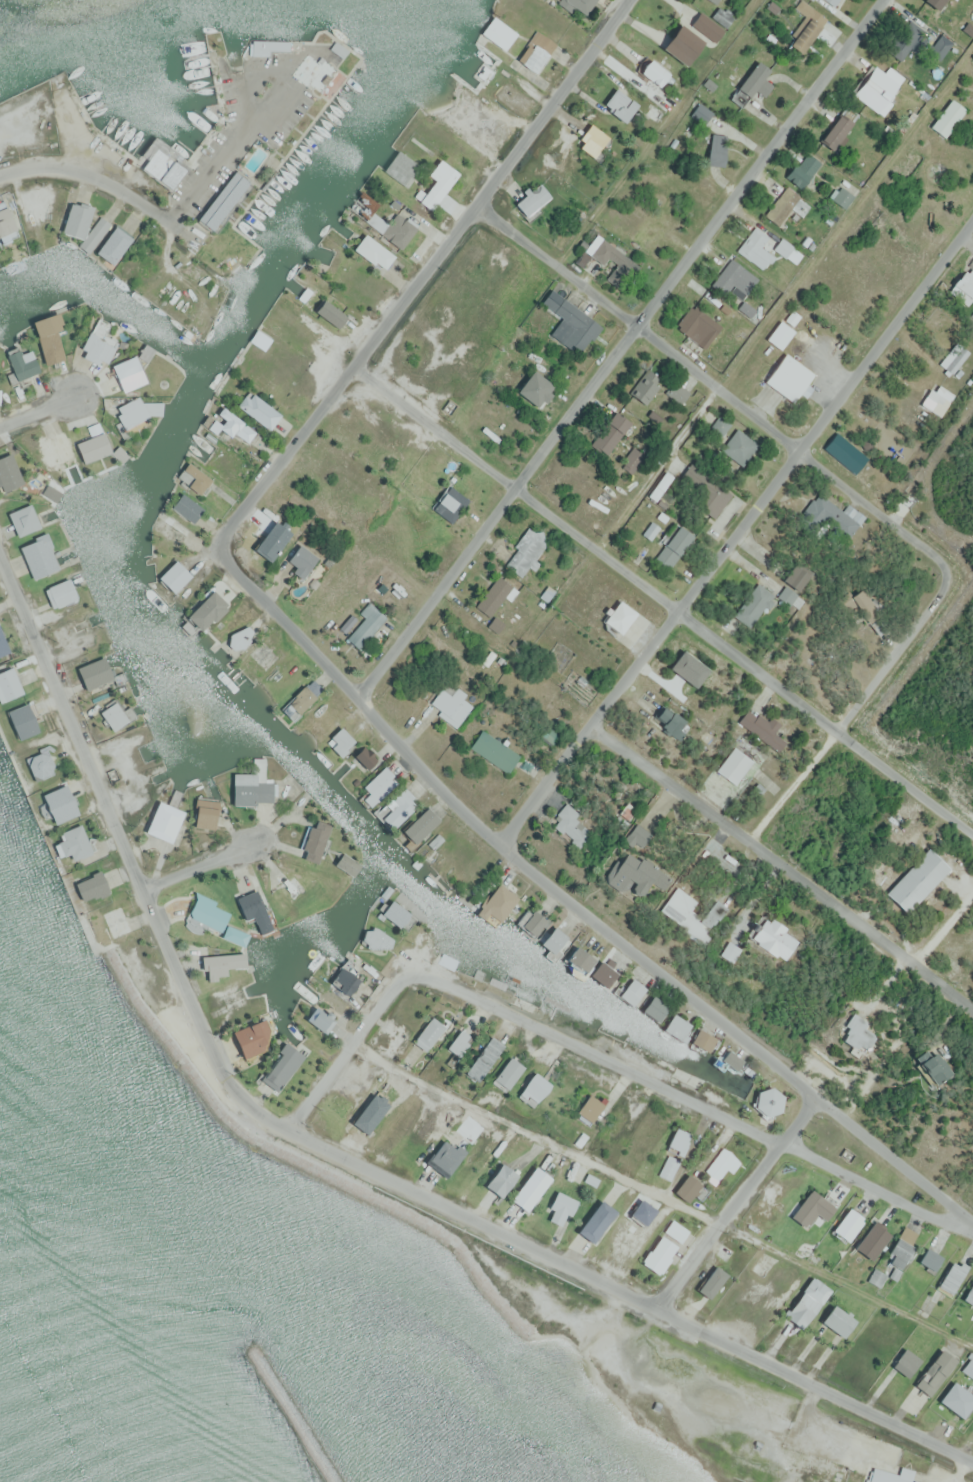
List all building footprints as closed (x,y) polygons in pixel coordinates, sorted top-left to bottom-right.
[(583,15),(595,0),(565,0),(583,15)] [(826,18),(801,0),(794,9),(805,16),(785,43),(801,54),(826,18)] [(938,11),(946,0),(923,0),(938,11)] [(691,23),(714,43),(725,31),(701,11),(691,23)] [(516,34),(494,16),(481,32),(503,50),(516,34)] [(687,66),(703,40),(677,24),(661,50),(687,66)] [(892,48),(904,60),(924,39),(912,28),(892,48)] [(516,59),(535,74),(557,44),(537,30),(516,59)] [(266,43),(255,39),(251,53),(263,56),(266,43)] [(670,74),(651,55),(638,68),(657,87),(670,74)] [(744,108),(768,69),(755,61),(730,99),(744,108)] [(884,73),(873,64),(852,92),(878,111),(903,77),(889,66),(884,73)] [(622,122),(638,107),(618,87),(603,103),(622,122)] [(929,126),(943,137),(965,110),(952,99),(929,126)] [(705,124),(713,113),(700,103),(692,113),(705,124)] [(818,142),(831,151),(853,122),(840,113),(818,142)] [(577,148),(597,157),(608,134),(588,125),(577,148)] [(725,134),(708,134),(708,166),(725,166),(725,134)] [(139,167),(168,190),(183,171),(154,148),(139,167)] [(785,173),(798,188),(821,167),(809,152),(785,173)] [(458,175),(439,160),(427,175),(434,180),(418,201),(429,211),(458,175)] [(248,183),(233,171),(196,220),(212,232),(248,183)] [(515,204),(525,218),(551,198),(540,184),(515,204)] [(802,216),(810,207),(786,187),(764,214),(778,225),(792,208),(802,216)] [(844,208),(853,197),(843,188),(834,200),(844,208)] [(80,240),(93,209),(72,200),(60,232),(80,240)] [(17,230),(6,206),(0,209),(0,237),(17,230)] [(381,237),(402,249),(415,226),(394,214),(381,237)] [(753,258),(769,238),(753,225),(737,246),(753,258)] [(131,239),(115,227),(95,253),(112,265),(131,239)] [(383,270),(393,255),(362,235),(353,250),(383,270)] [(603,266),(611,258),(625,273),(633,265),(606,238),(590,253),(603,266)] [(972,298),(972,256),(947,291),(968,306),(972,298)] [(724,296),(733,289),(740,297),(757,284),(737,259),(711,280),(724,296)] [(580,356),(601,326),(550,289),(541,304),(562,319),(551,335),(580,356)] [(315,309),(334,329),(345,319),(327,299),(315,309)] [(690,305),(675,328),(707,348),(722,324),(690,305)] [(64,360),(57,332),(60,331),(56,315),(32,321),(43,365),(64,360)] [(115,345),(90,332),(78,353),(104,367),(115,345)] [(939,365),(952,375),(969,353),(957,343),(939,365)] [(17,382),(39,374),(28,347),(6,356),(17,382)] [(813,375),(785,353),(764,379),(791,402),(813,375)] [(110,367),(122,392),(145,382),(133,356),(110,367)] [(631,396),(647,405),(662,377),(646,368),(631,396)] [(665,391),(681,404),(689,393),(674,380),(665,391)] [(920,404),(940,417),(955,395),(935,382),(920,404)] [(240,401),(263,431),(277,421),(255,390),(240,401)] [(116,412),(124,429),(148,417),(140,400),(116,412)] [(217,415),(224,420),(218,429),(230,438),(234,432),(249,443),(256,433),(223,407),(217,415)] [(721,436),(731,425),(721,416),(711,427),(721,436)] [(77,461),(63,428),(34,441),(48,474),(77,461)] [(721,450),(742,466),(759,445),(738,429),(721,450)] [(74,444),(84,463),(111,450),(101,430),(74,444)] [(24,482),(8,452),(0,456),(0,490),(2,493),(24,482)] [(714,519),(732,495),(691,464),(684,474),(707,492),(696,505),(714,519)] [(432,508),(451,524),(470,501),(450,485),(432,508)] [(171,506),(192,523),(203,509),(181,493),(171,506)] [(858,525),(824,496),(811,513),(845,541),(858,525)] [(30,504),(7,513),(16,536),(39,527),(30,504)] [(155,532),(173,545),(184,532),(166,518),(155,532)] [(693,535),(677,524),(655,559),(671,569),(693,535)] [(521,576),(549,545),(532,530),(504,561),(521,576)] [(58,569),(45,534),(19,544),(32,578),(58,569)] [(294,567),(291,571),(301,579),(317,558),(298,543),(286,560),(294,567)] [(157,578),(172,593),(190,575),(174,560),(157,578)] [(777,596),(788,604),(812,573),(797,560),(782,579),(787,583),(777,596)] [(85,581),(81,572),(44,589),(54,609),(77,599),(71,587),(85,581)] [(506,596),(511,600),(519,591),(498,575),(475,606),(490,617),(506,596)] [(776,598),(760,583),(734,613),(750,627),(776,598)] [(871,603),(861,589),(846,599),(857,614),(871,603)] [(227,606),(211,590),(185,616),(201,632),(227,606)] [(621,633),(635,610),(617,600),(603,622),(621,633)] [(388,618),(371,602),(360,612),(366,618),(346,637),(358,648),(388,618)] [(94,637),(84,617),(58,630),(68,650),(94,637)] [(252,635),(246,627),(231,637),(237,646),(252,635)] [(0,629),(0,654),(10,650),(0,629)] [(87,691),(112,679),(102,657),(77,668),(87,691)] [(22,693),(13,666),(0,671),(0,701),(22,693)] [(465,695),(448,681),(429,706),(457,727),(474,705),(463,697),(465,695)] [(281,707),(294,719),(316,697),(304,685),(281,707)] [(99,712),(112,732),(129,719),(116,700),(99,712)] [(38,731),(27,703),(5,712),(16,740),(38,731)] [(684,717),(660,708),(653,725),(677,735),(684,717)] [(771,716),(765,722),(750,708),(740,719),(776,753),(785,742),(774,732),(780,725),(771,716)] [(326,744),(343,755),(355,739),(338,727),(326,744)] [(469,753),(512,770),(520,751),(477,733),(469,753)] [(715,769),(733,785),(752,762),(734,747),(715,769)] [(55,770),(45,749),(25,758),(34,779),(55,770)] [(371,763),(357,750),(351,757),(366,770),(371,763)] [(368,794),(362,797),(366,804),(397,786),(387,769),(362,784),(368,794)] [(257,774),(232,774),(232,804),(274,804),(274,782),(257,782),(257,774)] [(40,794),(53,824),(77,813),(64,784),(40,794)] [(377,816),(393,829),(417,800),(400,787),(377,816)] [(194,828),(215,828),(215,800),(195,799),(194,828)] [(182,810),(156,801),(145,832),(171,842),(182,810)] [(576,817),(579,814),(568,803),(550,823),(578,848),(593,833),(576,817)] [(415,844),(438,819),(425,807),(402,831),(415,844)] [(300,856),(317,862),(329,824),(312,819),(300,856)] [(61,856),(70,855),(70,857),(87,856),(85,827),(59,829),(61,856)] [(948,869),(927,848),(885,892),(906,913),(948,869)] [(655,870),(624,849),(603,881),(621,893),(625,887),(637,896),(655,870)] [(350,876),(359,864),(341,852),(333,863),(350,876)] [(109,891),(100,871),(73,882),(82,902),(109,891)] [(313,876),(303,882),(299,873),(280,883),(292,906),(308,897),(314,908),(327,901),(313,876)] [(486,913),(498,923),(518,898),(498,882),(474,912),(482,918),(486,913)] [(243,919),(253,916),(257,928),(267,925),(258,891),(237,896),(243,919)] [(713,899),(708,908),(684,893),(674,907),(710,929),(724,906),(713,899)] [(186,915),(219,932),(229,913),(195,896),(186,915)] [(381,912),(404,932),(415,919),(391,900),(381,912)] [(130,933),(122,905),(94,913),(101,941),(130,933)] [(519,925),(533,937),(546,920),(533,909),(519,925)] [(782,959),(794,935),(760,917),(748,941),(782,959)] [(248,935),(228,923),(221,935),(242,947),(248,935)] [(566,937),(554,925),(539,941),(552,953),(566,937)] [(717,954),(730,962),(738,948),(726,941),(717,954)] [(226,967),(244,966),(244,953),(203,955),(203,978),(227,977),(226,967)] [(589,974),(606,988),(618,973),(601,960),(589,974)] [(328,981),(345,996),(358,980),(341,966),(328,981)] [(617,994),(631,1006),(646,988),(632,977),(617,994)] [(540,990),(526,984),(520,998),(533,1004),(540,990)] [(248,1003),(240,985),(219,995),(228,1013),(248,1003)] [(668,1007),(652,995),(641,1010),(656,1021),(668,1007)] [(304,1019),(322,1034),(333,1021),(315,1005),(304,1019)] [(680,1041),(691,1025),(674,1013),(663,1029),(680,1041)] [(425,1051),(445,1026),(432,1016),(412,1041),(425,1051)] [(837,1034),(859,1054),(876,1036),(853,1016),(837,1034)] [(246,1052),(267,1041),(258,1021),(236,1032),(246,1052)] [(690,1042),(708,1052),(716,1039),(698,1028),(690,1042)] [(447,1048),(460,1056),(472,1037),(459,1029),(447,1048)] [(504,1045),(491,1035),(463,1072),(476,1082),(504,1045)] [(272,1086),(299,1052),(287,1042),(260,1076),(272,1086)] [(945,1073),(926,1045),(910,1056),(928,1084),(945,1073)] [(719,1059),(734,1072),(743,1062),(729,1049),(719,1059)] [(492,1080),(505,1090),(523,1067),(510,1057),(492,1080)] [(535,1106),(549,1082),(531,1072),(518,1096),(535,1106)] [(750,1105),(770,1120),(785,1098),(765,1084),(750,1105)] [(589,1123),(603,1106),(590,1094),(575,1111),(589,1123)] [(680,1157),(690,1134),(675,1128),(666,1150),(680,1157)] [(467,1152),(456,1144),(453,1147),(444,1140),(427,1160),(448,1176),(467,1152)] [(738,1160),(722,1147),(705,1170),(722,1182),(738,1160)] [(670,1181),(681,1161),(668,1155),(658,1175),(670,1181)] [(483,1186),(499,1198),(516,1175),(499,1163),(483,1186)] [(526,1212),(550,1178),(533,1166),(510,1201),(526,1212)] [(686,1203),(702,1186),(688,1174),(673,1191),(686,1203)] [(816,1213),(824,1220),(834,1208),(811,1189),(789,1216),(804,1228),(816,1213)] [(544,1218),(562,1227),(576,1201),(558,1191),(544,1218)] [(623,1246),(648,1210),(631,1198),(606,1234),(623,1246)] [(847,1242),(864,1219),(849,1208),(832,1231),(847,1242)] [(680,1243),(689,1231),(672,1219),(663,1230),(680,1243)] [(853,1248),(870,1261),(889,1235),(872,1222),(853,1248)] [(885,1262),(899,1269),(918,1233),(904,1226),(885,1262)] [(677,1246),(660,1234),(640,1262),(658,1275),(677,1246)] [(932,1273),(942,1257),(926,1248),(917,1263),(932,1273)] [(921,1314),(928,1318),(938,1298),(947,1303),(966,1267),(950,1259),(921,1314)] [(696,1289),(709,1299),(727,1275),(715,1265),(696,1289)] [(879,1287),(886,1275),(875,1269),(868,1280),(879,1287)] [(800,1328),(830,1290),(812,1276),(782,1314),(800,1328)] [(961,1299),(972,1306),(972,1280),(961,1299)] [(819,1320),(841,1338),(854,1321),(833,1304),(819,1320)] [(906,1378),(920,1361),(905,1348),(890,1365),(906,1378)] [(913,1385),(928,1396),(955,1360),(940,1349),(913,1385)] [(969,1359),(961,1371),(972,1378),(972,1361),(969,1359)] [(961,1419),(972,1405),(972,1396),(954,1380),(938,1400),(961,1419)] [(912,1480),(914,1470),(901,1467),(899,1474),(870,1467),(866,1481),(918,1481),(912,1480)]
